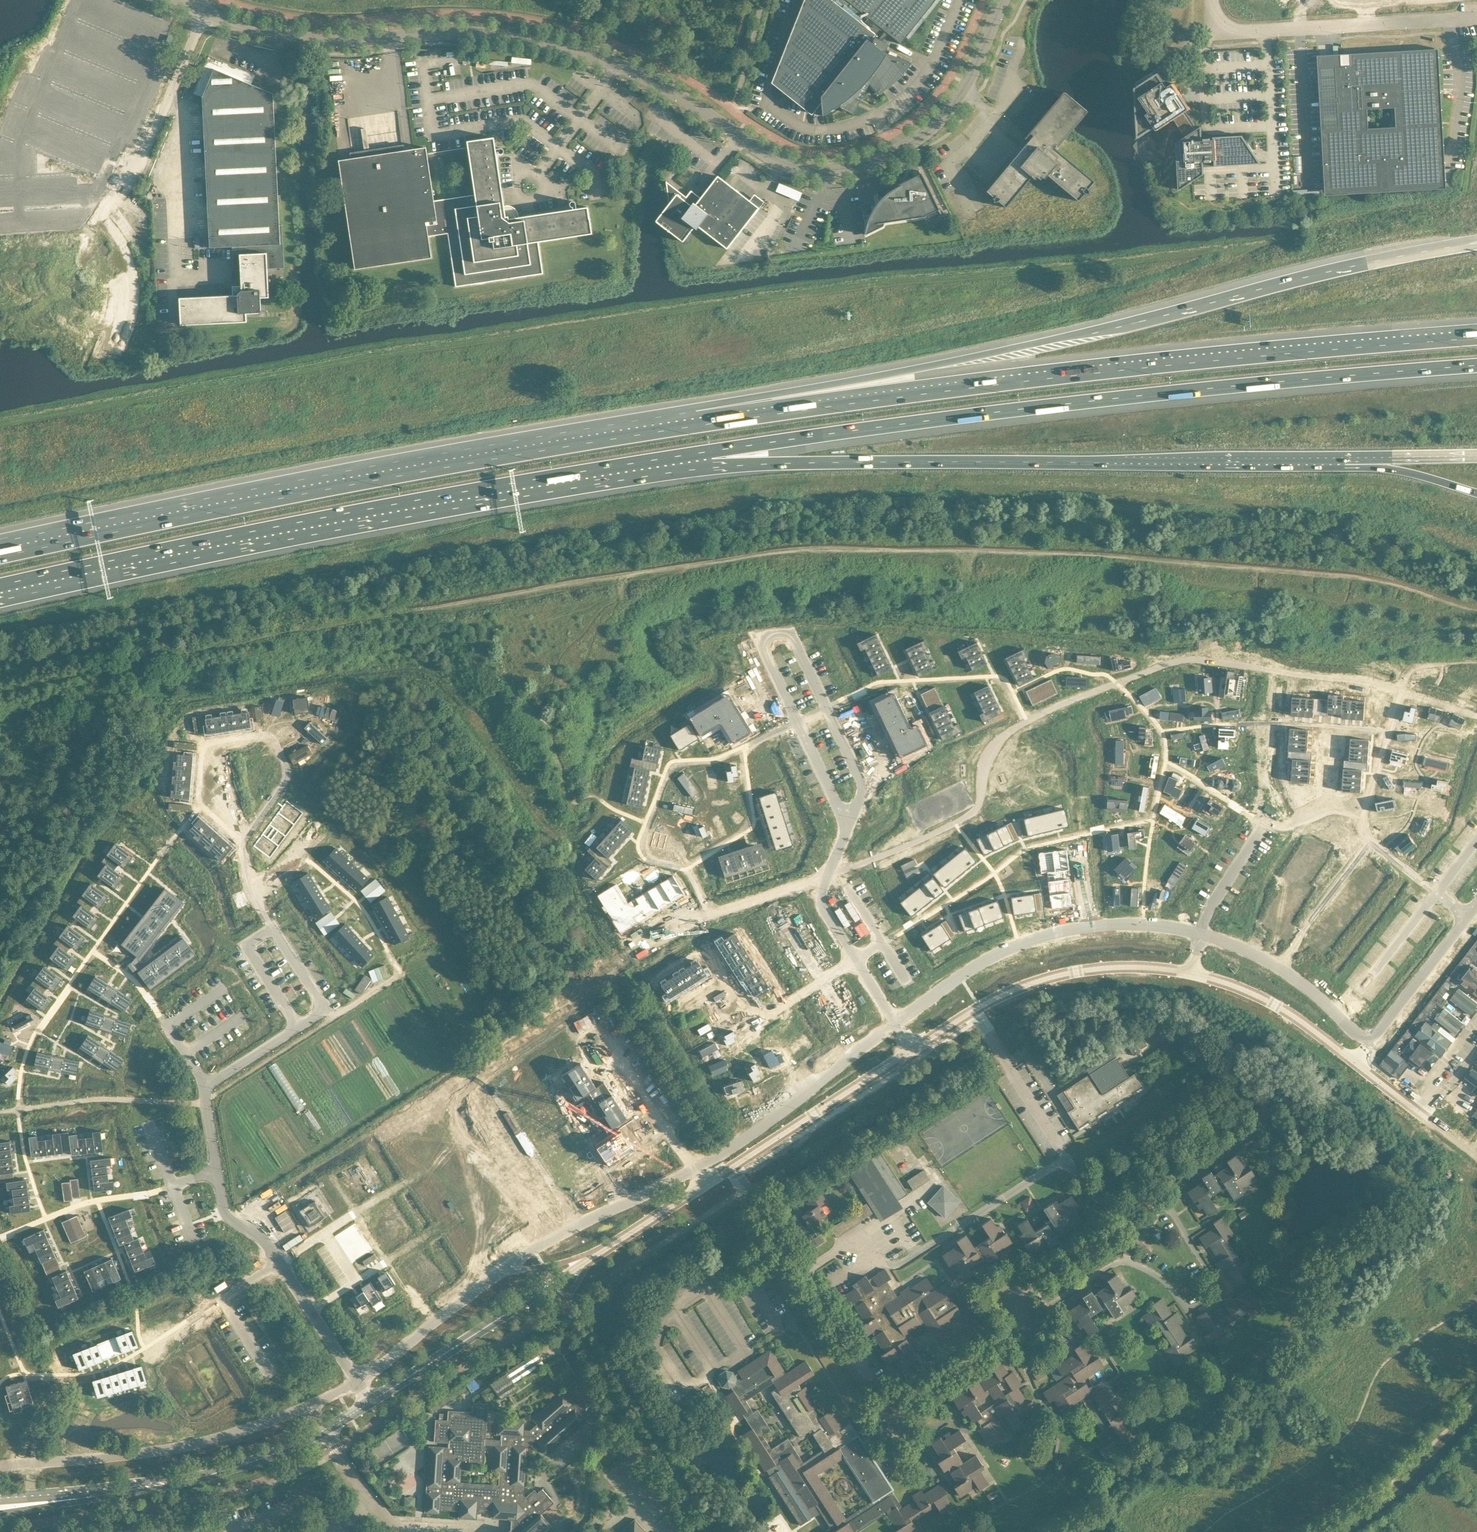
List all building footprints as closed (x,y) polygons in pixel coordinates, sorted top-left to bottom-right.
[(776,84),(811,111),(820,99),(822,115),(829,111),(835,107),(840,104),(839,107),(853,113),(868,83),(877,94),(881,91),(884,89),(887,87),(890,84),(893,82),(896,79),(899,76),(901,74),(904,71),(906,68),(908,65),(910,62),(884,52),(888,44),(878,39),(883,33),(884,34),(886,31),(846,0),(809,0),(776,84)] [(886,31),(888,33),(901,43),(935,0),(846,0),(886,31)] [(1443,121),(1441,98),(1439,59),(1438,49),(1341,55),(1319,56),(1320,77),(1321,87),(1322,110),(1322,120),(1323,139),(1323,143),(1325,170),(1325,180),(1326,187),(1326,192),(1326,193),(1326,195),(1447,188),(1444,149),(1443,125),(1443,121)] [(274,105),(273,93),(252,84),(256,75),(209,55),(193,93),(202,97),(209,247),(232,246),(233,270),(241,270),(241,286),(233,286),(233,295),(179,297),(181,325),(247,321),(246,312),(261,312),(260,297),(269,297),(268,268),(284,267),(282,224),(279,224),(278,202),(281,202),(281,194),(278,194),(277,172),(280,172),(279,164),(277,165),(275,142),(278,142),(278,134),(275,135),(274,112),(277,112),(276,105),(274,105)] [(1156,126),(1158,130),(1174,119),(1186,111),(1191,108),(1174,83),(1168,87),(1159,73),(1136,88),(1139,138),(1156,126)] [(1053,151),(1087,111),(1063,91),(1028,133),(1029,133),(1035,137),(1031,142),(1029,141),(1027,144),(1089,193),(1088,190),(1087,189),(1094,181),(1059,152),(1057,154),(1053,151)] [(1186,111),(1174,119),(1186,137),(1177,143),(1180,190),(1204,174),(1203,160),(1206,160),(1206,162),(1212,162),(1212,160),(1215,160),(1215,166),(1261,163),(1242,135),(1213,137),(1214,140),(1211,140),(1211,138),(1205,138),(1205,140),(1202,140),(1202,126),(1198,129),(1186,111)] [(495,148),(493,137),(467,141),(475,194),(442,199),(434,200),(425,147),(404,150),(338,160),(355,268),(431,257),(428,235),(447,232),(456,286),(543,273),(538,241),(592,233),(588,206),(576,208),(575,203),(574,201),(573,201),(572,201),(571,201),(570,202),(569,203),(570,205),(571,206),(572,207),(572,209),(515,217),(515,216),(514,214),(514,213),(512,211),(510,210),(508,209),(505,209),(504,209),(496,152),(498,152),(499,153),(500,154),(501,154),(502,153),(503,152),(503,151),(503,150),(503,149),(502,148),(501,148),(500,148),(495,148)] [(1089,193),(1027,144),(1025,147),(1026,148),(1017,158),(1015,156),(986,191),(994,197),(993,198),(993,202),(997,201),(997,200),(1005,207),(1031,176),(1034,179),(1036,177),(1039,179),(1041,176),(1044,178),(1047,175),(1077,201),(1084,193),(1085,194),(1089,193)] [(930,191),(920,170),(919,171),(920,173),(897,185),(898,186),(895,188),(891,185),(888,188),(891,190),(886,194),(881,198),(877,203),(874,208),(872,211),(869,216),(867,222),(866,228),(865,234),(874,230),(882,225),(884,221),(925,216),(938,208),(930,191)] [(749,220),(758,207),(717,175),(697,201),(689,195),(687,197),(666,181),(669,203),(655,220),(672,234),(682,241),(693,227),(696,229),(698,226),(726,248),(749,220)] [(779,182),(775,190),(798,200),(801,192),(779,182)] [(876,633),(857,642),(860,650),(864,648),(877,675),(892,668),(876,633)] [(924,639),(905,648),(918,676),(933,669),(923,649),(928,647),(924,639)] [(976,641),(958,650),(961,658),(965,656),(972,669),(986,662),(976,641)] [(1024,648),(1005,657),(1019,685),(1033,678),(1023,657),(1027,655),(1024,648)] [(1046,651),(1043,666),(1053,668),(1054,664),(1059,665),(1061,655),(1046,651)] [(1077,654),(1076,662),(1101,664),(1101,656),(1077,654)] [(1117,655),(1112,656),(1114,664),(1115,671),(1132,667),(1131,661),(1119,663),(1117,655)] [(1229,670),(1225,698),(1242,700),(1246,676),(1237,675),(1237,671),(1229,670)] [(1066,676),(1065,686),(1087,687),(1087,677),(1066,676)] [(1198,678),(1198,685),(1199,692),(1203,692),(1213,691),(1214,691),(1213,684),(1212,677),(1209,677),(1198,678)] [(1051,678),(1025,691),(1032,705),(1058,693),(1051,678)] [(988,685),(974,692),(983,712),(979,714),(983,721),(1001,712),(988,685)] [(935,686),(920,693),(942,739),(961,730),(957,723),(953,725),(935,686)] [(1156,688),(1141,696),(1146,705),(1161,697),(1156,688)] [(1186,688),(1174,689),(1175,702),(1187,701),(1186,688)] [(894,692),(874,702),(900,757),(927,744),(918,724),(911,727),(894,692)] [(729,693),(690,718),(701,737),(722,724),(733,743),(753,731),(729,693)] [(1329,699),(1328,713),(1335,713),(1336,694),(1330,694),(1329,694),(1329,699)] [(1336,694),(1335,713),(1342,714),(1343,714),(1344,699),(1344,695),(1343,695),(1337,694),(1336,694)] [(308,696),(293,698),(295,713),(310,711),(308,696)] [(1293,696),(1291,715),(1299,716),(1300,697),(1294,697),(1293,696)] [(1300,697),(1299,716),(1306,716),(1308,697),(1307,697),(1301,697),(1300,697)] [(1308,697),(1306,716),(1314,717),(1314,714),(1315,698),(1314,698),(1308,698),(1308,697)] [(1315,698),(1314,714),(1328,716),(1328,713),(1329,699),(1315,698)] [(277,699),(272,713),(279,715),(284,701),(277,699)] [(1342,714),(1342,718),(1349,718),(1351,700),(1350,700),(1344,699),(1343,714),(1342,714)] [(1351,700),(1349,718),(1357,719),(1358,700),(1357,700),(1351,700)] [(1358,700),(1357,719),(1364,719),(1365,701),(1359,700),(1358,700)] [(261,705),(255,706),(257,722),(263,721),(261,705)] [(322,705),(319,715),(334,719),(337,710),(322,705)] [(1110,710),(1106,711),(1107,718),(1112,717),(1132,713),(1131,706),(1110,710)] [(1406,710),(1403,720),(1413,722),(1417,707),(1412,706),(1411,711),(1406,710)] [(1195,711),(1195,720),(1212,720),(1212,711),(1209,711),(1209,707),(1199,707),(1199,711),(1195,711)] [(1429,708),(1429,710),(1430,711),(1430,712),(1441,715),(1442,716),(1443,711),(1431,707),(1431,708),(1429,708)] [(1239,709),(1222,712),(1223,719),(1240,716),(1239,709)] [(1161,710),(1160,718),(1184,721),(1185,713),(1161,710)] [(206,718),(205,718),(208,733),(251,726),(249,711),(206,718)] [(1441,715),(1430,712),(1428,719),(1439,722),(1441,715)] [(1454,714),(1451,718),(1463,724),(1463,723),(1465,723),(1466,721),(1465,720),(1465,719),(1454,714)] [(198,715),(192,716),(195,732),(201,731),(198,716),(198,715)] [(1462,726),(1452,720),(1449,726),(1458,732),(1462,726)] [(310,721),(305,727),(313,735),(323,744),(328,738),(310,721)] [(690,723),(680,729),(689,745),(699,739),(690,723)] [(1140,726),(1139,740),(1146,741),(1145,745),(1153,746),(1154,732),(1147,731),(1148,726),(1140,726)] [(1219,739),(1219,747),(1229,748),(1230,740),(1227,739),(1227,736),(1236,737),(1236,729),(1220,728),(1220,736),(1222,736),(1221,739),(1219,739)] [(1290,728),(1290,736),(1308,737),(1309,737),(1309,731),(1309,729),(1290,728)] [(680,729),(670,735),(680,751),(689,745),(680,729)] [(1186,731),(1171,734),(1172,739),(1187,736),(1186,731)] [(1202,742),(1194,744),(1196,749),(1203,747),(1204,750),(1209,748),(1205,734),(1200,736),(1202,742)] [(1440,741),(1440,744),(1440,746),(1442,748),(1444,750),(1446,751),(1448,751),(1451,750),(1453,749),(1455,747),(1455,745),(1456,742),(1455,740),(1454,738),(1452,736),(1449,735),(1447,735),(1444,736),(1442,737),(1441,739),(1440,741)] [(1290,736),(1289,743),(1308,744),(1308,738),(1308,737),(1290,736)] [(1350,745),(1350,746),(1369,747),(1370,740),(1351,738),(1351,739),(1350,745)] [(1116,740),(1116,764),(1124,764),(1124,740),(1116,740)] [(1289,743),(1289,750),(1307,751),(1308,745),(1308,744),(1289,743)] [(307,744),(289,755),(294,763),(312,753),(307,744)] [(645,745),(644,752),(660,756),(661,748),(645,745)] [(1350,752),(1350,753),(1369,754),(1369,747),(1350,746),(1350,752)] [(1289,750),(1288,759),(1293,759),(1312,761),(1312,752),(1307,751),(1289,750)] [(1393,750),(1391,760),(1406,763),(1408,754),(1393,750)] [(644,752),(642,760),(658,763),(660,756),(644,752)] [(171,789),(171,797),(189,799),(193,755),(177,753),(177,755),(177,761),(174,760),(173,768),(176,769),(176,775),(173,775),(172,783),(175,783),(174,789),(171,789)] [(1349,759),(1349,760),(1368,761),(1369,754),(1350,753),(1349,759)] [(1181,756),(1180,763),(1195,765),(1196,759),(1181,756)] [(1425,756),(1423,764),(1448,771),(1450,763),(1425,756)] [(632,757),(630,766),(634,767),(650,770),(656,772),(658,763),(642,760),(632,757)] [(1152,757),(1149,776),(1155,777),(1159,758),(1152,757)] [(1210,762),(1207,764),(1208,765),(1211,772),(1226,763),(1223,757),(1211,764),(1210,762)] [(1293,759),(1293,766),(1311,768),(1311,767),(1312,761),(1293,759)] [(1344,760),(1344,769),(1363,770),(1367,770),(1368,761),(1349,760),(1344,760)] [(732,770),(727,771),(728,781),(733,780),(733,776),(738,775),(737,765),(731,766),(732,770)] [(1293,766),(1292,774),(1311,775),(1311,774),(1311,768),(1293,766)] [(634,767),(632,774),(648,778),(650,770),(634,767)] [(712,767),(705,768),(707,784),(714,783),(712,767)] [(1343,775),(1343,776),(1362,777),(1363,770),(1344,769),(1343,775)] [(632,774),(631,781),(647,785),(648,778),(632,774)] [(684,774),(678,779),(689,795),(690,794),(696,789),(684,775),(685,774),(684,774)] [(1292,774),(1291,781),(1310,782),(1311,776),(1311,775),(1292,774)] [(1388,775),(1384,778),(1390,789),(1391,789),(1391,790),(1395,788),(1394,787),(1395,787),(1388,775)] [(1170,776),(1164,791),(1171,793),(1171,795),(1179,798),(1182,789),(1175,786),(1178,779),(1170,776)] [(1343,782),(1343,783),(1362,784),(1362,777),(1343,776),(1343,782)] [(1216,782),(1215,785),(1218,788),(1221,788),(1224,786),(1229,786),(1229,787),(1232,790),(1236,790),(1240,788),(1240,783),(1237,780),(1233,779),(1229,782),(1229,783),(1229,778),(1226,777),(1225,782),(1222,779),(1218,779),(1216,782)] [(1434,778),(1432,789),(1442,790),(1443,785),(1448,786),(1448,780),(1434,778)] [(631,781),(629,789),(645,792),(647,785),(631,781)] [(1342,789),(1342,791),(1361,792),(1362,784),(1343,783),(1342,789)] [(1145,785),(1140,810),(1145,811),(1150,786),(1145,785)] [(1197,788),(1186,804),(1187,804),(1192,807),(1191,808),(1192,808),(1202,792),(1197,789),(1197,788)] [(629,789),(628,796),(643,799),(645,792),(629,789)] [(718,790),(716,806),(725,807),(727,791),(718,790)] [(776,791),(759,796),(762,807),(779,801),(776,791)] [(628,796),(626,803),(642,807),(643,799),(628,796)] [(1109,798),(1108,809),(1127,810),(1128,800),(1109,798)] [(1211,798),(1204,810),(1212,815),(1214,812),(1219,815),(1224,806),(1211,798)] [(1395,798),(1376,802),(1377,812),(1396,809),(1395,798)] [(1421,799),(1419,805),(1437,813),(1442,802),(1436,800),(1435,804),(1421,799)] [(287,800),(254,846),(270,858),(304,812),(287,800)] [(779,801),(762,807),(766,817),(783,812),(779,801)] [(674,803),(672,810),(692,814),(693,807),(674,803)] [(737,804),(735,820),(743,820),(745,804),(737,804)] [(1166,804),(1160,812),(1177,823),(1180,818),(1184,821),(1186,817),(1166,804)] [(1064,808),(1054,811),(1058,828),(1069,825),(1064,808)] [(1054,811),(1044,813),(1048,830),(1058,828),(1054,811)] [(783,812),(766,817),(769,828),(786,823),(783,812)] [(1044,813),(1034,816),(1038,833),(1048,830),(1044,813)] [(1034,816),(1023,818),(1024,822),(1025,827),(1026,831),(1027,835),(1038,833),(1034,816)] [(200,817),(190,829),(191,830),(195,834),(193,836),(199,841),(201,839),(202,839),(206,843),(204,846),(210,851),(212,849),(217,853),(215,855),(221,860),(233,846),(200,817)] [(621,818),(616,824),(628,835),(633,829),(621,818)] [(1197,818),(1192,827),(1206,835),(1211,826),(1197,818)] [(1426,819),(1419,832),(1424,835),(1430,821),(1426,819)] [(725,821),(715,825),(719,834),(729,830),(725,821)] [(1388,821),(1372,826),(1375,832),(1390,827),(1388,821)] [(786,823),(769,828),(772,839),(789,833),(786,823)] [(616,824),(611,830),(623,840),(628,835),(616,824)] [(697,824),(693,826),(697,835),(701,833),(703,836),(708,834),(704,825),(699,827),(697,824)] [(1006,824),(996,829),(1004,845),(1013,840),(1012,836),(1010,832),(1008,828),(1006,824)] [(996,829),(986,833),(994,849),(1004,845),(996,829)] [(611,830),(606,835),(618,846),(623,840),(611,830)] [(1145,830),(1129,832),(1129,839),(1130,848),(1137,847),(1136,838),(1145,837),(1145,830)] [(655,831),(651,845),(664,849),(667,834),(655,831)] [(789,833),(772,839),(776,849),(793,844),(789,833)] [(986,833),(976,838),(984,854),(994,849),(986,833)] [(1119,833),(1106,835),(1108,851),(1120,849),(1119,833)] [(1272,913),(1265,924),(1292,942),(1299,930),(1292,925),(1316,888),(1310,885),(1337,844),(1329,838),(1326,843),(1312,834),(1280,883),(1286,887),(1270,912),(1272,913)] [(1408,834),(1396,843),(1405,855),(1417,846),(1408,834)] [(606,835),(601,841),(613,851),(618,846),(606,835)] [(1186,835),(1178,846),(1189,855),(1197,843),(1186,835)] [(688,839),(678,842),(681,855),(692,852),(688,839)] [(601,841),(596,846),(608,857),(613,851),(601,841)] [(115,842),(111,848),(129,861),(133,855),(115,842)] [(593,843),(587,850),(595,857),(607,868),(613,861),(608,857),(596,846),(593,843)] [(733,857),(720,861),(725,877),(768,863),(763,847),(750,852),(748,846),(731,851),(733,857)] [(336,847),(324,860),(332,868),(344,855),(336,847)] [(965,847),(957,853),(968,867),(976,861),(965,847)] [(111,848),(107,854),(119,863),(125,867),(129,861),(111,848)] [(1066,848),(1038,852),(1041,873),(1046,872),(1051,908),(1072,906),(1067,869),(1069,869),(1066,848)] [(957,853),(949,860),(960,874),(968,867),(957,853)] [(107,854),(102,861),(106,864),(106,863),(114,870),(115,869),(119,863),(107,854)] [(344,855),(332,868),(340,875),(352,862),(344,855)] [(595,857),(590,863),(602,873),(607,868),(595,857)] [(1127,857),(1116,869),(1125,877),(1136,866),(1127,857)] [(1372,859),(1308,941),(1328,956),(1391,876),(1379,866),(1380,865),(1372,859)] [(949,860),(941,866),(952,880),(960,874),(949,860)] [(1180,861),(1168,880),(1176,885),(1188,866),(1180,861)] [(352,862),(340,875),(348,883),(360,870),(352,862)] [(106,864),(102,869),(120,882),(124,876),(115,869),(114,870),(106,863),(106,864)] [(590,863),(585,868),(597,879),(602,873),(590,863)] [(941,866),(933,873),(944,887),(952,880),(941,866)] [(102,869),(97,875),(115,888),(120,882),(102,869)] [(360,870),(348,883),(356,891),(369,878),(360,870)] [(308,872),(293,882),(299,891),(314,881),(308,872)] [(616,883),(597,895),(621,933),(685,894),(673,874),(628,902),(616,883)] [(932,876),(924,882),(935,896),(943,890),(932,876)] [(376,878),(363,888),(373,900),(385,890),(376,878)] [(314,881),(299,891),(304,900),(320,890),(314,881)] [(924,882),(916,889),(927,903),(935,896),(924,882)] [(91,883),(86,888),(104,901),(109,895),(91,883)] [(165,887),(121,943),(123,945),(141,959),(185,903),(167,889),(165,887)] [(1132,887),(1131,906),(1138,906),(1139,887),(1132,887)] [(86,888),(82,894),(95,903),(100,907),(104,901),(86,888)] [(243,889),(232,895),(235,900),(246,895),(243,889)] [(916,889),(908,895),(919,909),(927,903),(916,889)] [(1154,892),(1150,906),(1154,907),(1156,901),(1157,897),(1162,899),(1165,891),(1160,889),(1158,893),(1154,892)] [(320,890),(304,900),(310,909),(325,899),(320,890)] [(1033,893),(1022,895),(1025,912),(1036,911),(1036,910),(1035,906),(1035,902),(1034,898),(1033,893)] [(82,894),(77,901),(81,904),(90,910),(95,903),(82,894)] [(908,895),(900,902),(911,916),(919,909),(908,895)] [(1022,895),(1011,896),(1013,914),(1025,912),(1022,895)] [(388,896),(372,904),(378,914),(393,906),(388,896)] [(247,898),(236,903),(239,908),(249,903),(247,898)] [(325,899),(310,909),(316,918),(331,908),(325,899)] [(997,900),(987,903),(993,920),(1003,916),(997,900)] [(987,903),(978,907),(984,923),(993,920),(987,903)] [(81,904),(77,909),(95,922),(99,917),(90,910),(81,904)] [(393,906),(378,914),(383,924),(399,916),(393,906)] [(978,907),(968,910),(974,927),(984,923),(978,907)] [(77,909),(73,915),(91,928),(95,922),(77,909)] [(968,910),(958,914),(960,918),(961,922),(963,926),(964,930),(964,931),(974,927),(968,910)] [(329,913),(316,922),(325,935),(338,925),(329,913)] [(399,916),(383,924),(388,934),(404,925),(399,916)] [(941,922),(931,929),(940,944),(950,938),(950,937),(948,934),(945,930),(943,926),(941,923),(941,922)] [(345,923),(332,935),(339,943),(353,931),(345,923)] [(68,924),(63,930),(81,943),(86,937),(68,924)] [(404,925),(388,934),(394,944),(409,935),(404,925)] [(931,929),(921,935),(931,950),(940,944),(931,929)] [(63,930),(59,936),(72,945),(77,949),(81,943),(63,930)] [(353,931),(339,943),(347,951),(360,938),(353,931)] [(735,932),(719,942),(727,954),(740,946),(737,941),(739,939),(735,932)] [(144,963),(136,969),(150,987),(151,989),(197,955),(195,953),(182,935),(144,963)] [(59,936),(54,943),(58,946),(58,945),(67,952),(67,951),(72,945),(59,936)] [(360,938),(347,951),(354,958),(367,946),(360,938)] [(1466,954),(1472,959),(1476,953),(1476,940),(1466,954)] [(740,946),(727,954),(734,967),(748,958),(744,953),(747,951),(742,944),(740,946)] [(58,946),(54,951),(72,964),(76,958),(67,951),(67,952),(58,945),(58,946)] [(367,946),(354,958),(361,966),(374,954),(367,946)] [(708,947),(703,951),(711,964),(716,960),(708,947)] [(54,951),(50,957),(68,970),(72,964),(54,951)] [(700,952),(695,955),(703,968),(709,965),(700,952)] [(1451,973),(1446,980),(1452,984),(1455,986),(1460,980),(1457,978),(1467,966),(1468,967),(1474,960),(1472,959),(1466,954),(1451,973)] [(748,958),(734,967),(743,979),(745,978),(745,977),(756,971),(755,970),(752,965),(755,963),(750,957),(748,958)] [(695,971),(690,975),(694,981),(700,978),(706,974),(698,960),(691,964),(695,971)] [(385,964),(374,968),(379,980),(389,976),(385,964)] [(691,964),(679,972),(688,985),(694,981),(690,975),(695,971),(691,964)] [(44,965),(40,971),(58,984),(62,978),(44,965)] [(756,971),(745,977),(745,978),(749,984),(756,980),(758,984),(765,980),(758,969),(755,970),(756,971)] [(40,971),(36,977),(48,986),(53,990),(58,984),(40,971)] [(678,982),(672,986),(676,993),(688,985),(679,972),(673,976),(678,982)] [(365,974),(355,989),(361,994),(371,979),(365,974)] [(96,975),(92,981),(110,993),(114,987),(96,975)] [(1476,994),(1476,982),(1469,975),(1463,983),(1476,994)] [(673,976),(661,984),(669,997),(676,993),(672,986),(678,982),(673,976)] [(36,977),(31,984),(35,987),(43,993),(44,993),(48,986),(36,977)] [(756,980),(749,984),(757,996),(770,988),(765,980),(758,984),(756,980)] [(1446,980),(1437,992),(1443,997),(1443,996),(1446,999),(1449,994),(1447,992),(1452,984),(1446,980)] [(92,981),(88,987),(106,999),(110,993),(92,981)] [(773,986),(760,994),(763,1000),(775,992),(776,994),(764,1002),(768,1007),(781,999),(773,986)] [(35,987),(31,992),(48,1005),(53,999),(44,993),(43,993),(35,987)] [(114,987),(110,993),(128,1005),(132,999),(114,987)] [(346,988),(343,992),(353,998),(356,994),(346,988)] [(1449,1001),(1470,1016),(1474,1010),(1470,1006),(1474,1001),(1458,989),(1449,1001)] [(31,992),(26,998),(44,1011),(48,1005),(31,992)] [(1437,992),(1422,1011),(1428,1016),(1437,1004),(1442,1007),(1447,1001),(1448,1000),(1443,997),(1437,992)] [(110,993),(106,999),(124,1011),(128,1005),(110,993)] [(690,998),(685,1002),(695,1018),(701,1015),(690,998)] [(683,1003),(678,1006),(688,1023),(693,1019),(683,1003)] [(90,1009),(88,1016),(109,1023),(111,1016),(90,1009)] [(1435,1020),(1456,1036),(1460,1030),(1454,1025),(1458,1020),(1443,1009),(1435,1020)] [(1422,1011),(1407,1030),(1413,1035),(1425,1020),(1428,1016),(1422,1011)] [(30,1013),(13,1022),(16,1028),(33,1019),(30,1013)] [(752,1015),(741,1022),(748,1034),(759,1027),(752,1015)] [(793,1015),(783,1019),(786,1029),(797,1026),(793,1015)] [(88,1016),(86,1023),(106,1030),(109,1023),(88,1016)] [(111,1016),(109,1023),(129,1030),(132,1023),(111,1016)] [(109,1023),(106,1030),(127,1037),(129,1030),(109,1023)] [(1442,1057),(1454,1042),(1451,1040),(1453,1038),(1434,1024),(1432,1027),(1427,1023),(1416,1037),(1442,1057)] [(733,1030),(722,1036),(727,1045),(736,1040),(734,1036),(736,1035),(733,1030)] [(1384,1060),(1380,1064),(1382,1065),(1399,1078),(1411,1063),(1404,1058),(1399,1053),(1413,1035),(1407,1030),(1407,1031),(1384,1060)] [(803,1033),(788,1046),(793,1052),(803,1044),(807,1048),(813,1043),(803,1033)] [(88,1035),(84,1041),(102,1053),(106,1047),(88,1035)] [(0,1042),(0,1051),(11,1054),(14,1045),(9,1044),(10,1041),(5,1039),(4,1042),(0,1041),(0,1042)] [(1440,1059),(1413,1039),(1402,1053),(1429,1074),(1440,1059)] [(84,1041),(80,1047),(98,1059),(102,1053),(84,1041)] [(715,1042),(700,1050),(703,1056),(718,1048),(715,1042)] [(106,1047),(102,1053),(120,1065),(124,1059),(106,1047)] [(772,1050),(763,1054),(770,1068),(784,1060),(781,1053),(775,1056),(772,1050)] [(37,1051),(36,1058),(57,1063),(59,1056),(37,1051)] [(102,1053),(98,1059),(116,1071),(120,1065),(102,1053)] [(59,1056),(57,1063),(78,1067),(80,1060),(59,1056)] [(1129,1076),(1116,1056),(1063,1090),(1074,1107),(1068,1111),(1067,1111),(1079,1130),(1080,1130),(1079,1128),(1089,1121),(1090,1123),(1099,1118),(1097,1116),(1107,1110),(1108,1112),(1117,1106),(1115,1104),(1125,1098),(1126,1100),(1135,1094),(1134,1092),(1144,1086),(1145,1088),(1146,1087),(1135,1072),(1129,1076)] [(36,1058),(34,1066),(56,1070),(57,1063),(36,1058)] [(579,1059),(560,1072),(576,1095),(584,1089),(607,1123),(624,1111),(602,1077),(594,1082),(579,1059)] [(723,1060),(710,1065),(712,1071),(720,1068),(722,1071),(727,1069),(726,1066),(728,1065),(725,1059),(723,1060)] [(755,1062),(746,1068),(754,1081),(758,1078),(756,1074),(760,1071),(755,1062)] [(57,1063),(56,1070),(77,1075),(78,1067),(57,1063)] [(13,1066),(6,1073),(9,1077),(6,1080),(10,1084),(17,1077),(13,1073),(17,1070),(13,1066)] [(1132,1066),(1125,1070),(1128,1075),(1135,1071),(1132,1066)] [(1473,1070),(1466,1079),(1476,1087),(1473,1092),(1476,1096),(1476,1073),(1473,1070)] [(742,1079),(724,1085),(727,1095),(745,1089),(742,1079)] [(1452,1094),(1450,1098),(1446,1096),(1439,1108),(1444,1111),(1445,1109),(1466,1120),(1469,1113),(1467,1112),(1471,1104),(1452,1094)] [(617,1124),(593,1140),(606,1160),(630,1144),(617,1124)] [(101,1130),(93,1131),(93,1136),(95,1151),(103,1150),(101,1130)] [(69,1131),(61,1132),(63,1152),(71,1151),(69,1134),(69,1131)] [(61,1132),(53,1133),(53,1138),(55,1153),(63,1152),(61,1132)] [(77,1133),(69,1134),(71,1151),(72,1154),(80,1153),(78,1138),(77,1133)] [(37,1135),(29,1136),(32,1156),(40,1155),(38,1140),(37,1135)] [(93,1136),(86,1137),(88,1152),(95,1151),(93,1136)] [(1248,1143),(1250,1146),(1256,1143),(1252,1138),(1251,1139),(1249,1136),(1243,1140),(1246,1145),(1248,1143)] [(86,1137),(78,1138),(80,1153),(88,1152),(86,1137)] [(53,1138),(45,1139),(47,1154),(55,1153),(53,1138)] [(45,1139),(38,1140),(40,1155),(47,1154),(45,1139)] [(0,1141),(0,1150),(11,1148),(10,1140),(0,1141)] [(0,1150),(0,1157),(12,1156),(11,1148),(0,1150)] [(877,1213),(897,1200),(908,1194),(880,1151),(849,1171),(877,1213)] [(1256,1177),(1255,1176),(1250,1168),(1246,1171),(1235,1154),(1226,1160),(1228,1164),(1212,1175),(1210,1170),(1200,1176),(1203,1181),(1186,1192),(1192,1201),(1195,1199),(1197,1202),(1195,1203),(1198,1208),(1202,1206),(1207,1214),(1217,1208),(1208,1196),(1224,1186),(1232,1198),(1242,1192),(1241,1191),(1245,1189),(1243,1185),(1256,1177)] [(0,1157),(0,1165),(13,1164),(12,1156),(0,1157)] [(111,1157),(91,1159),(92,1167),(107,1165),(112,1165),(111,1157)] [(14,1172),(13,1164),(0,1165),(0,1173),(14,1172)] [(107,1165),(92,1167),(93,1175),(108,1173),(107,1165)] [(326,1172),(332,1181),(342,1175),(336,1166),(326,1172)] [(298,1184),(313,1176),(310,1169),(294,1177),(298,1184)] [(0,1173),(0,1182),(7,1181),(15,1180),(14,1172),(0,1173)] [(108,1173),(93,1175),(94,1183),(109,1181),(108,1173)] [(915,1174),(907,1180),(913,1189),(922,1184),(915,1174)] [(15,1180),(7,1181),(8,1189),(12,1188),(28,1187),(27,1178),(15,1180)] [(79,1178),(70,1179),(70,1181),(73,1198),(81,1197),(79,1178)] [(109,1181),(94,1183),(95,1191),(115,1188),(114,1180),(109,1181)] [(70,1181),(62,1182),(64,1201),(73,1200),(73,1198),(70,1181)] [(933,1199),(928,1202),(933,1199),(945,1217),(942,1212),(960,1200),(959,1200),(955,1203),(943,1185),(946,1190),(943,1192),(940,1189),(932,1198),(933,1199)] [(28,1187),(12,1188),(14,1196),(29,1194),(28,1187)] [(806,1203),(810,1210),(802,1215),(809,1226),(827,1215),(820,1205),(826,1201),(821,1193),(806,1203)] [(29,1194),(14,1196),(15,1204),(30,1202),(29,1194)] [(1024,1244),(1025,1245),(1030,1253),(1047,1242),(1050,1246),(1059,1240),(1056,1236),(1072,1226),(1075,1230),(1084,1224),(1073,1207),(1077,1205),(1071,1195),(1058,1204),(1056,1201),(1052,1203),(1052,1202),(1043,1208),(1051,1221),(1035,1231),(1026,1218),(1017,1224),(1023,1233),(1020,1235),(1025,1243),(1024,1244)] [(1030,1196),(1021,1202),(1027,1210),(1036,1205),(1030,1196)] [(304,1206),(299,1211),(303,1216),(307,1221),(309,1227),(316,1224),(321,1220),(326,1216),(322,1211),(318,1206),(316,1200),(309,1203),(304,1206)] [(15,1204),(10,1205),(11,1213),(31,1210),(30,1202),(15,1204)] [(868,1205),(866,1203),(854,1211),(855,1212),(831,1228),(837,1238),(861,1222),(860,1221),(873,1213),(868,1205)] [(129,1208),(109,1216),(112,1224),(126,1218),(132,1216),(129,1208)] [(1243,1217),(1245,1220),(1251,1216),(1248,1212),(1246,1213),(1244,1210),(1238,1214),(1242,1218),(1243,1217)] [(77,1215),(69,1218),(79,1239),(87,1236),(77,1215)] [(1222,1217),(1221,1217),(1213,1223),(1215,1227),(1199,1238),(1205,1247),(1209,1244),(1219,1260),(1215,1263),(1221,1272),(1225,1269),(1236,1286),(1245,1280),(1242,1276),(1255,1268),(1249,1259),(1241,1264),(1225,1240),(1233,1234),(1222,1217)] [(69,1218),(62,1222),(71,1243),(79,1239),(69,1218)] [(126,1218),(112,1224),(114,1231),(129,1225),(126,1218)] [(942,1255),(943,1256),(948,1265),(952,1262),(963,1279),(972,1273),(970,1268),(986,1258),(988,1262),(997,1256),(995,1252),(1012,1241),(1006,1232),(1003,1234),(1001,1230),(1002,1229),(1000,1225),(996,1227),(991,1218),(981,1224),(990,1237),(974,1247),(965,1234),(956,1240),(957,1241),(953,1244),(955,1247),(942,1255)] [(129,1225),(114,1231),(117,1238),(132,1232),(129,1225)] [(44,1229),(24,1238),(27,1245),(33,1242),(47,1236),(44,1229)] [(132,1232),(117,1238),(120,1245),(124,1243),(134,1239),(132,1232)] [(809,1241),(813,1248),(825,1241),(820,1234),(809,1241)] [(47,1236),(33,1242),(36,1249),(50,1243),(47,1236)] [(134,1239),(124,1243),(127,1250),(141,1244),(139,1237),(134,1239)] [(50,1243),(36,1249),(39,1257),(53,1250),(50,1243)] [(141,1244),(127,1250),(130,1256),(144,1251),(141,1244)] [(417,1251),(408,1256),(414,1265),(422,1260),(425,1264),(434,1258),(428,1249),(420,1255),(417,1251)] [(53,1250),(39,1257),(42,1264),(57,1257),(53,1250)] [(144,1251),(130,1256),(132,1263),(147,1258),(144,1251)] [(374,1253),(363,1261),(366,1265),(377,1257),(374,1253)] [(147,1258),(132,1263),(135,1271),(156,1263),(153,1255),(147,1258)] [(57,1257),(42,1264),(46,1271),(60,1264),(57,1257)] [(406,1257),(393,1265),(398,1274),(412,1265),(406,1257)] [(112,1258),(105,1261),(111,1275),(114,1281),(121,1278),(112,1258)] [(105,1261),(98,1264),(104,1278),(111,1275),(105,1261)] [(441,1263),(427,1272),(433,1280),(446,1272),(441,1263)] [(60,1264),(46,1271),(49,1278),(52,1276),(63,1272),(60,1264)] [(98,1264),(92,1267),(98,1281),(104,1278),(98,1264)] [(92,1267),(84,1270),(93,1290),(101,1287),(98,1281),(92,1267)] [(912,1338),(908,1341),(904,1335),(921,1324),(920,1322),(923,1320),(933,1334),(963,1315),(949,1294),(953,1291),(947,1282),(931,1293),(928,1290),(933,1287),(927,1278),(910,1288),(909,1286),(900,1292),(901,1294),(897,1297),(887,1280),(891,1278),(885,1269),(868,1280),(866,1275),(857,1281),(859,1286),(856,1288),(843,1296),(849,1305),(853,1303),(866,1323),(862,1326),(867,1335),(872,1332),(885,1352),(881,1355),(887,1364),(894,1359),(900,1355),(898,1353),(902,1350),(906,1357),(915,1351),(916,1347),(917,1346),(912,1338)] [(63,1272),(52,1276),(55,1283),(70,1277),(67,1270),(63,1272)] [(380,1280),(377,1282),(383,1291),(395,1283),(389,1274),(387,1271),(378,1277),(380,1280)] [(446,1272),(433,1280),(438,1289),(452,1280),(446,1272)] [(418,1274),(404,1282),(410,1291),(419,1285),(423,1283),(423,1282),(418,1274)] [(1114,1318),(1114,1317),(1123,1312),(1122,1311),(1126,1308),(1124,1305),(1137,1297),(1131,1288),(1127,1290),(1116,1274),(1107,1280),(1110,1284),(1094,1294),(1091,1290),(1082,1296),(1084,1300),(1067,1311),(1073,1320),(1076,1318),(1078,1322),(1076,1323),(1080,1328),(1083,1325),(1088,1334),(1098,1328),(1089,1316),(1105,1305),(1114,1318)] [(70,1277),(55,1283),(58,1290),(73,1283),(70,1277)] [(421,1290),(413,1295),(419,1304),(427,1299),(424,1294),(433,1289),(427,1280),(423,1282),(423,1283),(419,1285),(421,1290)] [(370,1281),(361,1287),(363,1291),(369,1300),(373,1305),(382,1299),(370,1281)] [(73,1283),(58,1290),(61,1297),(76,1290),(73,1283)] [(1203,1336),(1208,1345),(1209,1346),(1226,1334),(1221,1326),(1245,1310),(1251,1318),(1260,1312),(1252,1300),(1256,1297),(1250,1288),(1233,1299),(1231,1295),(1221,1300),(1224,1305),(1208,1315),(1205,1311),(1196,1317),(1207,1334),(1203,1336)] [(61,1297),(55,1299),(59,1307),(79,1298),(76,1290),(61,1297)] [(363,1291),(351,1299),(357,1308),(369,1300),(363,1291)] [(1161,1298),(1153,1303),(1152,1304),(1155,1308),(1142,1316),(1148,1325),(1157,1320),(1172,1344),(1164,1350),(1175,1367),(1184,1361),(1182,1357),(1198,1346),(1193,1337),(1189,1340),(1178,1324),(1182,1321),(1176,1312),(1172,1315),(1161,1298)] [(1112,1336),(1114,1338),(1119,1335),(1116,1330),(1115,1331),(1113,1328),(1107,1332),(1110,1337),(1112,1336)] [(132,1329),(125,1333),(131,1349),(139,1346),(132,1329)] [(125,1333),(116,1336),(123,1352),(131,1349),(125,1333)] [(116,1336),(97,1343),(104,1360),(123,1352),(116,1336)] [(97,1343),(89,1346),(96,1363),(104,1360),(97,1343)] [(1043,1392),(1048,1401),(1049,1401),(1053,1399),(1064,1416),(1073,1410),(1070,1405),(1082,1398),(1084,1401),(1083,1402),(1102,1431),(1096,1435),(1102,1443),(1097,1446),(1105,1459),(1120,1450),(1115,1442),(1120,1439),(1123,1443),(1132,1437),(1124,1424),(1128,1422),(1122,1412),(1118,1415),(1108,1399),(1112,1396),(1106,1387),(1098,1392),(1095,1389),(1091,1391),(1085,1383),(1081,1386),(1078,1382),(1104,1366),(1098,1356),(1094,1359),(1083,1343),(1074,1348),(1077,1353),(1056,1366),(1062,1375),(1067,1372),(1069,1376),(1043,1392)] [(203,1347),(192,1353),(221,1402),(231,1396),(234,1394),(205,1345),(203,1347)] [(89,1346),(81,1349),(88,1366),(96,1363),(89,1346)] [(81,1349),(73,1353),(80,1369),(88,1366),(81,1349)] [(501,1398),(517,1388),(514,1382),(544,1363),(537,1352),(491,1381),(501,1398)] [(742,1435),(765,1470),(766,1469),(770,1475),(769,1476),(800,1525),(820,1512),(823,1515),(828,1524),(831,1527),(823,1531),(854,1531),(853,1530),(855,1529),(857,1531),(885,1513),(885,1511),(886,1510),(898,1528),(894,1531),(913,1531),(917,1529),(912,1521),(936,1505),(942,1513),(951,1507),(943,1495),(947,1492),(946,1492),(954,1487),(960,1496),(977,1485),(979,1489),(988,1483),(980,1470),(984,1468),(981,1464),(982,1464),(976,1454),(963,1463),(953,1447),(966,1438),(960,1429),(951,1435),(949,1431),(944,1434),(945,1436),(942,1438),(940,1436),(931,1442),(942,1459),(938,1461),(944,1470),(948,1468),(956,1480),(944,1488),(941,1483),(924,1494),(921,1490),(912,1496),(915,1500),(903,1508),(897,1499),(894,1493),(885,1480),(888,1478),(890,1475),(893,1472),(895,1469),(896,1465),(898,1462),(899,1458),(899,1455),(898,1459),(871,1453),(866,1445),(863,1441),(859,1435),(850,1421),(851,1423),(844,1428),(832,1409),(820,1417),(814,1408),(818,1405),(806,1386),(802,1389),(798,1383),(814,1373),(806,1360),(786,1373),(778,1361),(777,1362),(773,1355),(765,1354),(759,1358),(758,1357),(738,1370),(737,1370),(739,1373),(735,1375),(733,1371),(726,1369),(720,1373),(718,1380),(722,1387),(729,1388),(731,1387),(733,1390),(725,1396),(739,1416),(743,1413),(752,1428),(742,1435)] [(1221,1362),(1224,1366),(1229,1363),(1228,1360),(1229,1358),(1226,1354),(1220,1358),(1222,1361),(1221,1362)] [(178,1358),(162,1370),(194,1417),(211,1405),(178,1358)] [(1209,1360),(1203,1364),(1206,1369),(1208,1367),(1210,1370),(1210,1371),(1216,1367),(1215,1366),(1213,1362),(1211,1363),(1209,1360)] [(978,1429),(989,1446),(1007,1435),(998,1421),(1002,1419),(1000,1416),(1004,1413),(1015,1430),(1024,1424),(1021,1420),(1038,1409),(1032,1400),(1028,1403),(1017,1387),(1021,1384),(1013,1371),(1009,1374),(1001,1361),(991,1367),(994,1371),(978,1381),(976,1377),(966,1383),(969,1387),(952,1398),(958,1408),(961,1406),(963,1409),(961,1410),(964,1415),(968,1413),(973,1421),(977,1419),(982,1426),(978,1429)] [(142,1365),(133,1367),(139,1384),(147,1382),(142,1365)] [(133,1367),(125,1370),(131,1387),(139,1384),(133,1367)] [(125,1370),(117,1372),(123,1389),(131,1387),(125,1370)] [(117,1372),(109,1375),(115,1392),(123,1389),(117,1372)] [(109,1375),(101,1377),(106,1394),(115,1392),(109,1375)] [(101,1377),(93,1380),(98,1397),(106,1394),(101,1377)] [(20,1381),(6,1385),(14,1409),(34,1403),(31,1394),(25,1396),(20,1381)] [(556,1531),(551,1527),(552,1526),(541,1514),(554,1502),(542,1489),(543,1488),(534,1495),(531,1492),(525,1497),(524,1496),(527,1447),(530,1444),(536,1451),(539,1447),(545,1453),(585,1418),(578,1410),(582,1407),(586,1412),(596,1403),(576,1381),(566,1390),(567,1391),(563,1394),(562,1393),(532,1419),(537,1424),(530,1430),(524,1430),(525,1421),(498,1420),(497,1435),(501,1435),(501,1440),(486,1439),(488,1403),(474,1402),(473,1412),(447,1410),(447,1413),(447,1420),(439,1420),(435,1419),(434,1442),(448,1443),(448,1447),(429,1446),(425,1512),(440,1513),(440,1510),(459,1511),(458,1518),(477,1519),(477,1506),(482,1506),(482,1509),(491,1510),(491,1518),(510,1519),(510,1520),(512,1520),(511,1530),(510,1529),(506,1531),(555,1531),(556,1531)] [(463,1383),(429,1405),(434,1412),(467,1390),(463,1383)] [(1058,1459),(1063,1468),(1072,1462),(1067,1454),(1058,1459)] [(993,1491),(987,1495),(990,1500),(992,1499),(993,1502),(999,1498),(996,1493),(995,1494),(993,1491)] [(415,1505),(416,1496),(404,1495),(404,1505),(415,1505)] [(646,1531),(635,1518),(619,1531),(645,1531),(646,1531)]
